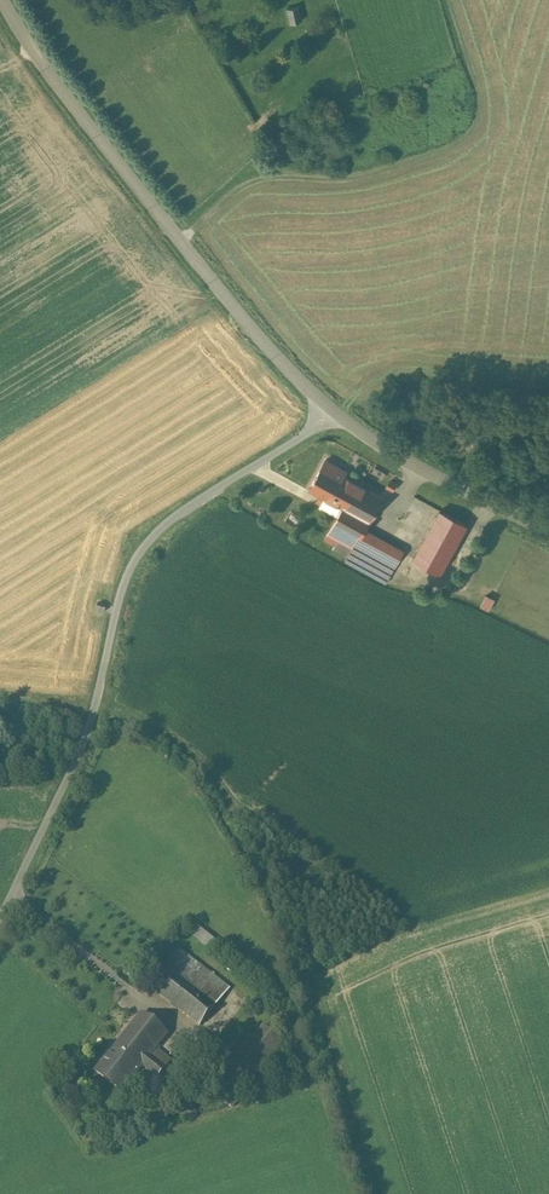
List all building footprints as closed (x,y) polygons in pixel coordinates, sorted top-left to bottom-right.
[(298,5),(288,7),(291,21),(301,19),(298,5)] [(338,465),(326,458),(310,487),(341,504),(354,480),(336,470),(338,465)] [(354,480),(341,504),(343,505),(328,533),(352,546),(345,559),(386,581),(393,569),(361,551),(371,532),(363,528),(381,495),(354,480)] [(440,509),(413,558),(439,572),(466,524),(440,509)] [(403,550),(371,532),(361,551),(393,569),(403,550)] [(494,609),(499,596),(490,592),(484,605),(494,609)] [(97,602),(96,609),(104,610),(106,604),(97,602)] [(202,924),(194,934),(215,951),(223,941),(202,924)] [(198,964),(179,949),(172,958),(174,959),(191,973),(198,964)] [(191,973),(174,959),(167,967),(171,971),(216,1006),(229,989),(198,964),(191,973)] [(216,1006),(171,971),(156,991),(200,1026),(216,1006)] [(142,1014),(118,1044),(143,1064),(149,1056),(167,1033),(142,1014)] [(264,1027),(222,1082),(243,1098),(285,1043),(264,1027)] [(143,1064),(118,1044),(110,1055),(109,1054),(97,1069),(123,1089),(142,1065),(143,1064)] [(165,1068),(149,1056),(143,1064),(142,1065),(158,1078),(165,1069),(165,1068)]
